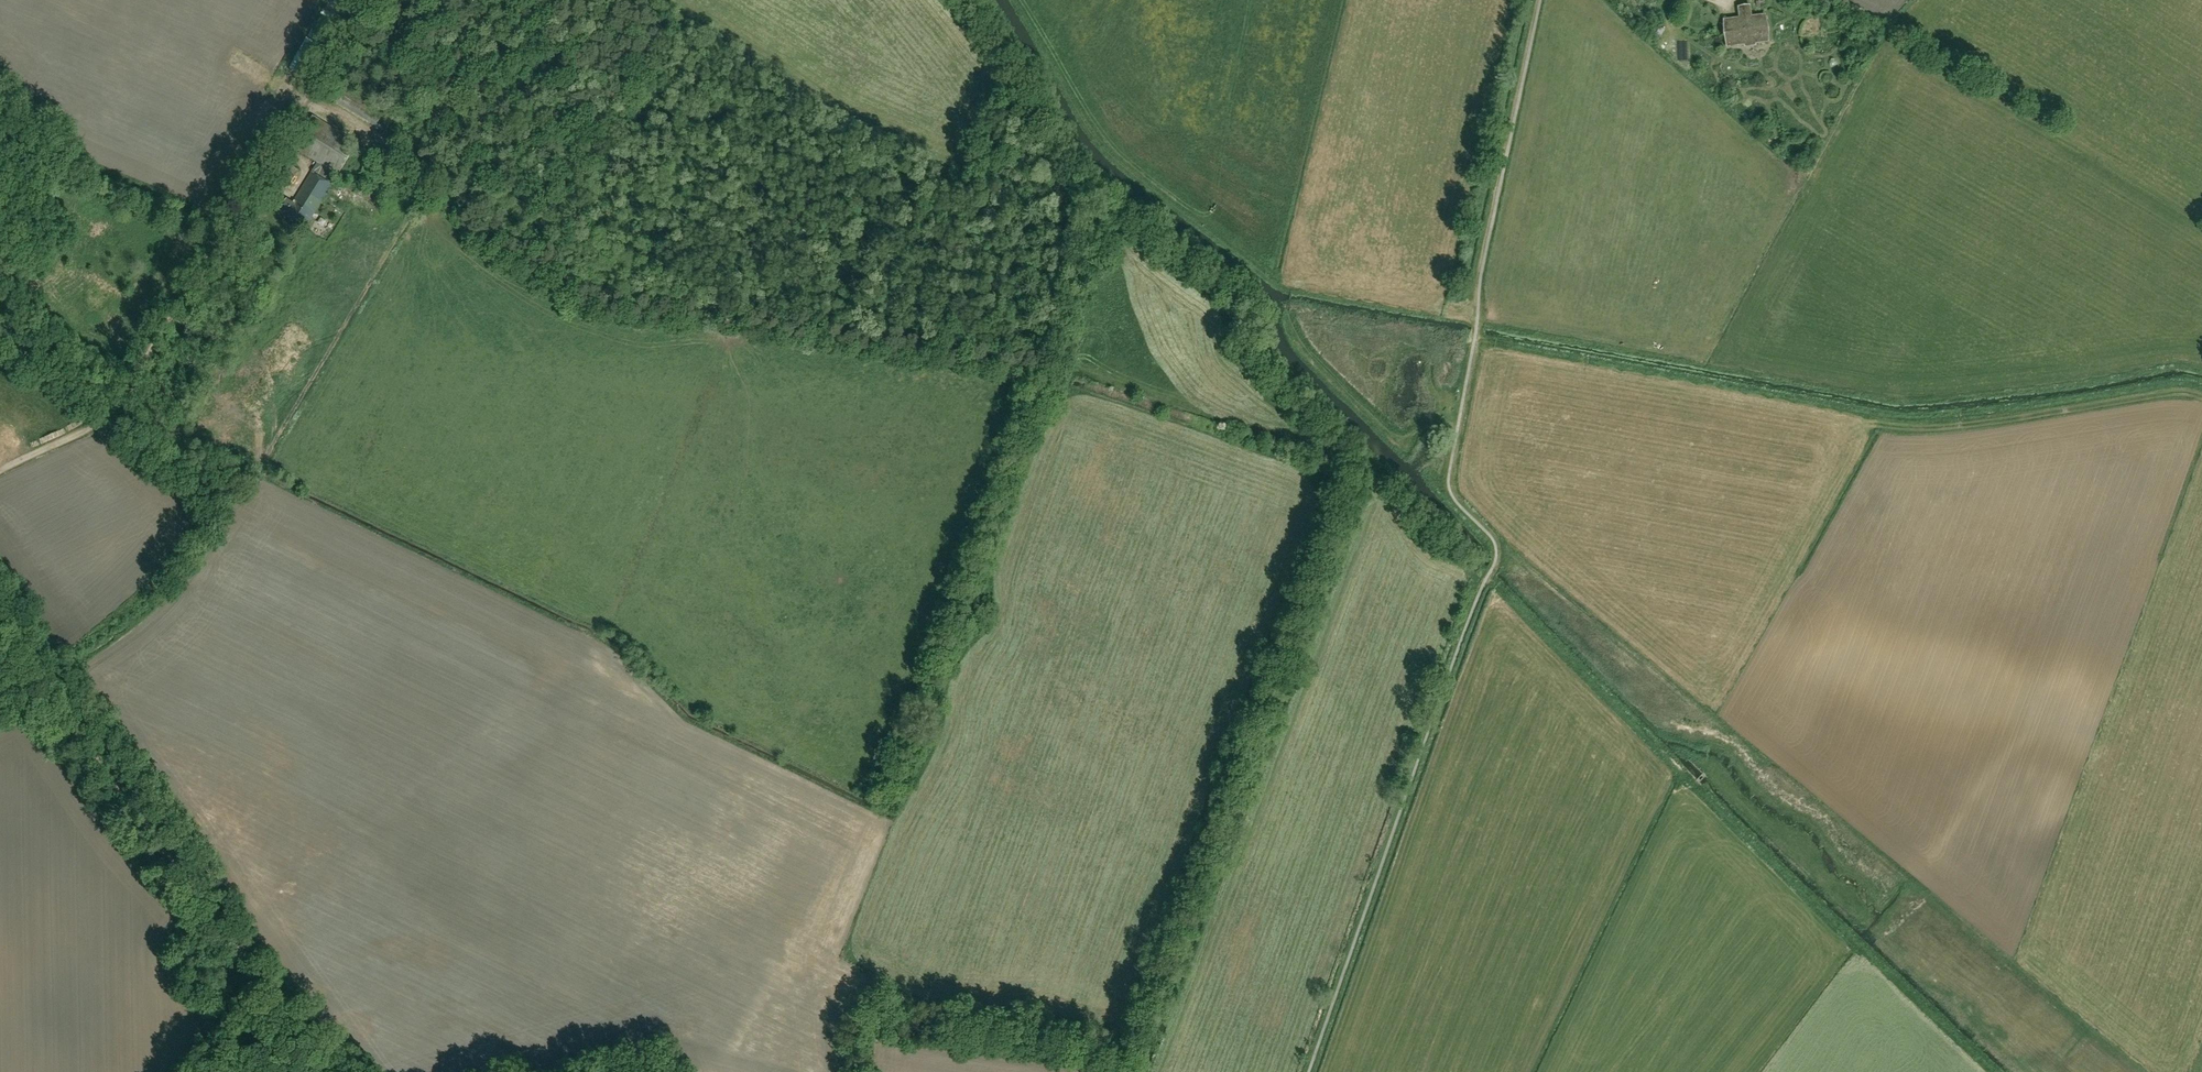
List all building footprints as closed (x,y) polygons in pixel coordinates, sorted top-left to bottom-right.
[(1768,41),(1765,15),(1724,20),(1726,33),(1734,32),(1735,45),(1745,44),(1745,46),(1756,45),(1755,43),(1768,41)] [(1651,26),(1647,36),(1658,40),(1661,30),(1651,26)] [(1772,103),(1778,108),(1783,101),(1777,97),(1772,103)] [(338,175),(358,143),(313,115),(293,147),(318,162),(338,175)] [(307,224),(338,175),(318,162),(293,202),(286,198),(281,207),(307,224)] [(274,187),(281,192),(298,171),(291,165),(274,187)]
